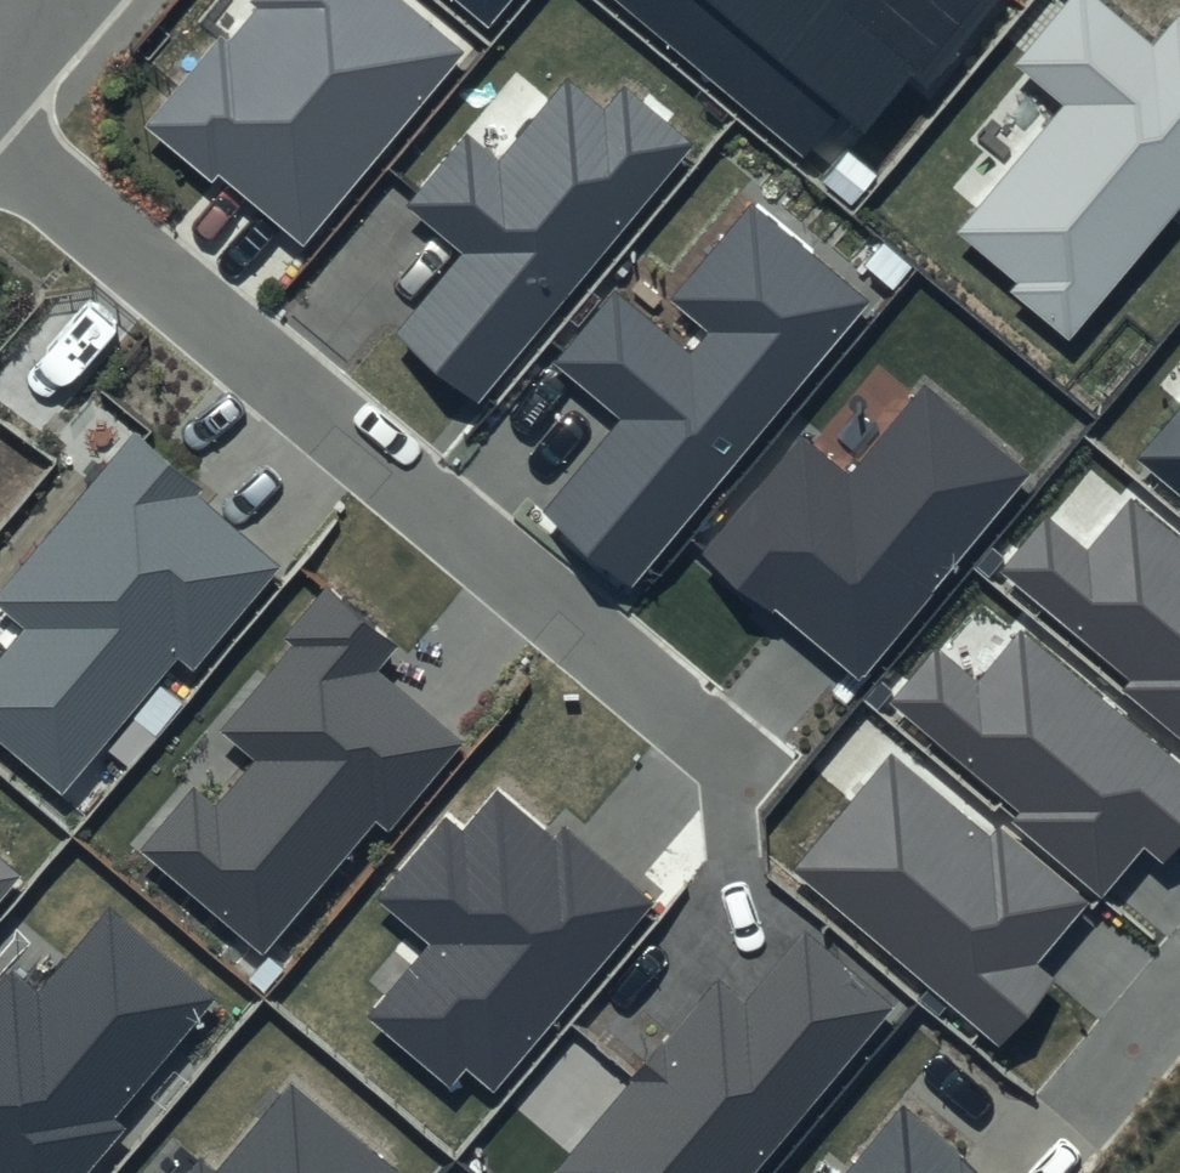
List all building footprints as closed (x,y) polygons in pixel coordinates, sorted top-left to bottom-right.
[(411,0),(218,0),(134,98),(286,229),(453,36),(411,0)] [(805,157),(842,113),(863,131),(909,76),(930,93),(1009,0),(618,0),(805,157)] [(1178,16),(1152,47),(1096,0),(1072,0),(1016,66),(1064,105),(956,233),(1017,284),(1011,292),(1069,340),(1179,208),(1179,18),(1178,16)] [(686,127),(610,62),(582,95),(545,63),(473,146),(450,127),(396,190),(447,233),(374,318),(461,391),(686,127)] [(871,297),(752,198),(668,299),(708,332),(690,354),(617,294),(556,366),(616,416),(536,511),(629,588),(871,297)] [(798,436),(704,551),(859,677),(1027,472),(923,387),(849,477),(798,436)] [(1136,459),(1179,495),(1179,406),(1136,459)] [(133,433),(0,590),(0,612),(20,628),(0,651),(0,747),(63,800),(178,663),(190,673),(280,566),(196,495),(201,489),(133,433)] [(1001,569),(1132,680),(1124,689),(1179,736),(1179,535),(1134,496),(1090,548),(1049,513),(1001,569)] [(396,646),(326,587),(282,639),(291,647),(220,731),(256,761),(214,810),(191,791),(143,848),(264,950),(374,821),(389,833),(465,744),(377,669),(396,646)] [(889,702),(1020,813),(1012,823),(1101,898),(1144,847),(1162,863),(1179,841),(1179,764),(1021,630),(977,682),(936,647),(889,702)] [(989,839),(892,756),(795,869),(998,1042),(1053,977),(1038,965),(1089,905),(998,827),(989,839)] [(655,902),(565,825),(554,838),(496,789),(459,832),(443,818),(373,899),(427,945),(366,1016),(449,1088),(465,1069),(491,1091),(655,902)] [(0,859),(0,897),(19,875),(0,859)] [(108,909),(35,994),(13,976),(0,991),(0,1172),(88,1172),(126,1129),(112,1117),(214,998),(108,909)] [(805,931),(743,1005),(715,982),(553,1172),(750,1172),(892,1004),(805,931)] [(289,1078),(214,1165),(203,1156),(189,1172),(397,1172),(399,1171),(289,1078)] [(903,1101),(843,1172),(988,1172),(903,1101)]
